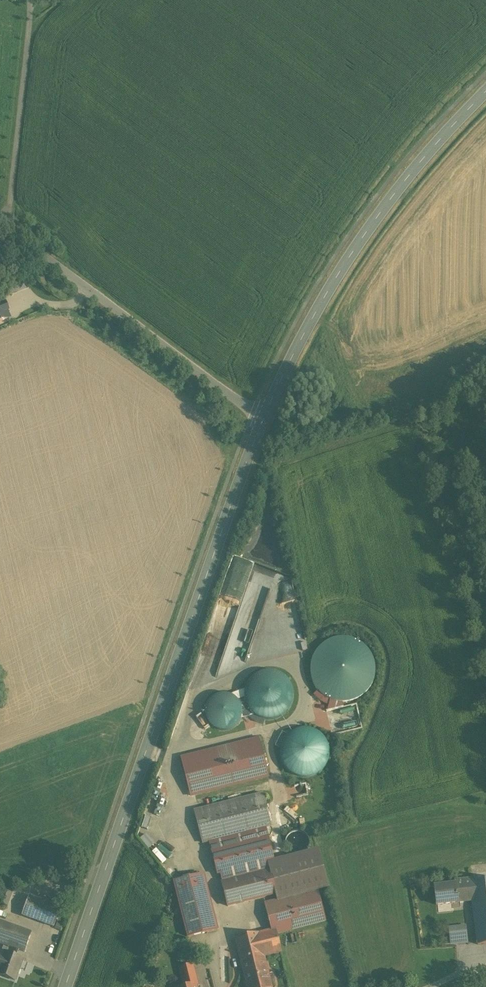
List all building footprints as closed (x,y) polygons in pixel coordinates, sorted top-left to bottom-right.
[(24,276),(7,282),(11,293),(28,287),(24,276)] [(10,320),(1,298),(0,299),(0,324),(10,320)] [(252,575),(236,626),(248,630),(246,638),(255,641),(273,581),(252,575)] [(344,699),(372,694),(378,671),(373,642),(347,636),(321,640),(315,665),(320,693),(344,699)] [(249,692),(262,719),(277,717),(297,708),(296,687),(287,668),(269,669),(253,677),(253,684),(248,687),(249,692)] [(244,690),(231,695),(236,698),(238,701),(240,704),(242,711),(241,717),(253,714),(250,711),(248,708),(247,706),(246,704),(244,699),(244,694),(244,690)] [(282,745),(285,744),(290,776),(333,769),(326,725),(280,733),(282,745)] [(181,758),(190,796),(268,776),(259,738),(181,758)] [(157,780),(151,798),(156,800),(163,782),(157,780)] [(297,794),(310,792),(308,783),(296,785),(297,794)] [(265,827),(270,825),(262,794),(194,811),(202,843),(209,841),(265,827)] [(221,874),(274,861),(265,827),(209,841),(217,875),(221,874)] [(296,855),(300,855),(304,853),(307,850),(308,847),(309,844),(309,840),(308,837),(305,834),(303,832),(299,831),(296,831),(292,832),(289,834),(287,836),(286,840),(285,843),(286,847),(287,850),(290,852),(293,854),(296,855)] [(143,837),(151,847),(158,841),(150,832),(143,837)] [(274,861),(221,874),(223,883),(221,883),(227,906),(275,894),(277,900),(317,889),(328,887),(318,849),(304,853),(300,855),(296,855),(274,861)] [(204,874),(174,882),(178,898),(187,937),(217,930),(204,874)] [(455,881),(455,884),(456,884),(456,890),(471,888),(470,882),(471,882),(471,880),(455,881)] [(470,882),(471,888),(472,901),(478,945),(485,944),(485,880),(471,882),(470,882)] [(436,905),(472,901),(471,888),(456,890),(456,884),(455,884),(433,887),(436,905)] [(7,906),(13,890),(1,885),(0,887),(0,903),(7,906)] [(235,939),(240,960),(263,954),(264,957),(281,952),(276,934),(325,921),(317,889),(277,900),(265,903),(271,930),(235,939)] [(30,896),(22,916),(53,927),(61,907),(30,896)] [(9,917),(11,912),(0,909),(0,915),(9,917)] [(24,952),(31,933),(0,922),(0,943),(8,946),(17,949),(24,952)] [(464,925),(448,927),(449,943),(466,941),(464,925)] [(15,980),(22,959),(14,957),(17,949),(8,946),(7,950),(0,947),(0,975),(15,980)] [(240,960),(247,986),(271,986),(264,957),(263,954),(240,960)] [(184,986),(186,986),(195,985),(194,981),(196,980),(192,965),(180,968),(184,986)]
